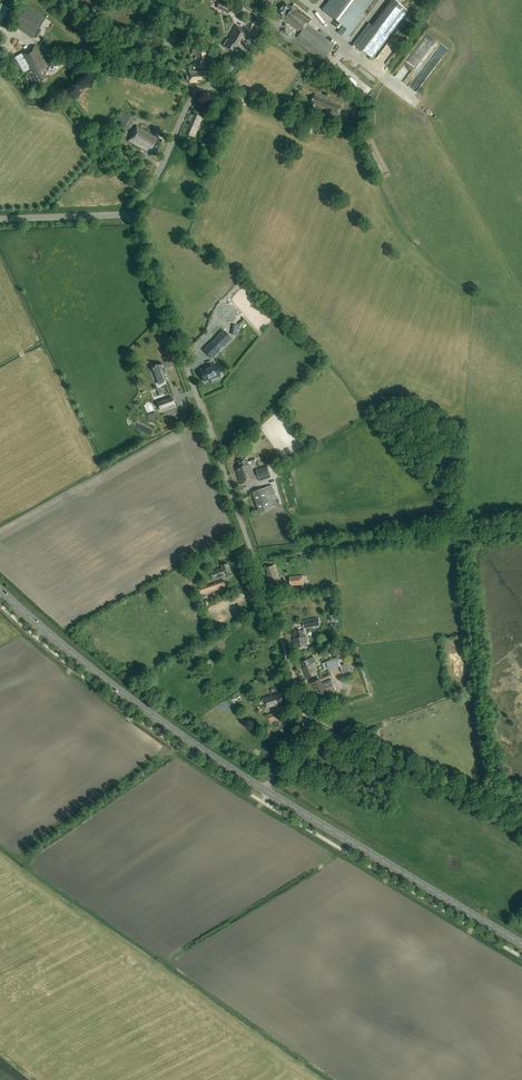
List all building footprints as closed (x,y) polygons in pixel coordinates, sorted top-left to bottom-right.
[(222,0),(217,7),(229,15),(233,8),(222,0)] [(322,10),(343,25),(338,32),(347,39),(366,15),(364,13),(374,0),(330,0),(322,10)] [(353,44),(372,58),(408,11),(394,0),(393,0),(373,26),(370,23),(353,44)] [(325,60),(336,47),(309,25),(313,20),(295,4),(291,8),(286,4),(278,14),(283,18),(283,19),(301,34),(298,38),(325,60)] [(39,29),(20,17),(14,27),(33,38),(39,29)] [(240,49),(248,35),(245,33),(245,32),(236,26),(229,37),(230,38),(229,40),(228,39),(223,47),(233,54),(237,47),(240,49)] [(17,77),(29,70),(37,84),(48,78),(43,70),(49,66),(36,46),(20,55),(9,62),(17,77)] [(196,49),(193,67),(203,69),(205,61),(202,61),(203,58),(205,58),(206,51),(196,49)] [(188,75),(188,76),(188,80),(188,81),(190,80),(190,81),(190,83),(192,82),(197,82),(196,80),(205,80),(205,71),(190,71),(190,75),(188,75)] [(339,117),(344,106),(316,94),(312,104),(318,106),(317,108),(323,111),(324,109),(327,110),(327,112),(339,117)] [(123,110),(118,119),(130,127),(135,118),(123,110)] [(194,138),(202,118),(194,114),(193,116),(190,114),(187,121),(190,122),(189,125),(186,124),(182,133),(194,138)] [(157,153),(163,142),(159,140),(159,138),(138,126),(129,143),(154,157),(156,157),(158,154),(157,153)] [(232,339),(223,330),(215,338),(216,339),(212,342),(212,341),(203,349),(212,358),(220,350),(220,349),(223,346),(223,347),(232,339)] [(158,384),(168,380),(162,363),(152,367),(158,384)] [(202,371),(200,372),(204,381),(219,375),(215,364),(201,369),(202,371)] [(157,402),(160,410),(175,405),(172,397),(157,402)] [(245,483),(256,479),(252,468),(250,464),(252,463),(252,462),(256,461),(255,458),(250,460),(251,461),(248,462),(247,458),(238,461),(240,467),(235,468),(237,472),(238,474),(237,474),(241,484),(245,482),(245,483)] [(256,470),(259,481),(271,477),(267,466),(256,470)] [(279,506),(272,485),(252,492),(260,513),(279,506)] [(225,574),(230,572),(228,564),(222,566),(223,568),(211,571),(214,579),(225,575),(225,574)] [(270,583),(280,580),(276,570),(277,569),(275,565),(267,567),(270,575),(268,575),(270,583)] [(304,575),(290,576),(291,586),(304,584),(304,580),(303,580),(303,576),(304,576),(304,575)] [(224,580),(198,588),(201,595),(206,593),(207,595),(212,593),(211,590),(214,590),(214,591),(226,587),(224,580)] [(318,617),(303,621),(305,628),(320,625),(318,617)] [(295,650),(309,646),(306,636),(305,636),(303,630),(297,631),(298,637),(293,639),(295,650)] [(317,674),(313,663),(316,661),(314,657),(302,661),(305,668),(303,668),(307,678),(317,674)] [(337,657),(322,663),(325,670),(329,668),(329,670),(339,666),(342,674),(343,673),(344,676),(348,674),(347,671),(356,668),(353,660),(341,665),(337,657)] [(320,679),(309,683),(316,699),(336,690),(331,679),(322,683),(320,679)] [(275,704),(284,701),(281,692),(272,695),(271,694),(262,697),(266,709),(275,706),(275,704)] [(290,704),(280,708),(283,714),(292,709),(290,704)]
